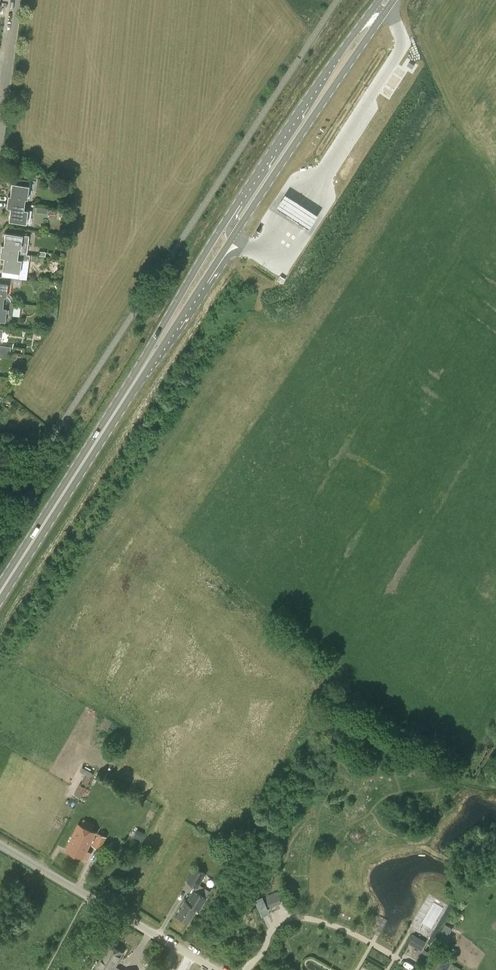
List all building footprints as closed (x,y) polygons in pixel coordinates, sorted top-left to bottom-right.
[(7,195),(6,202),(24,204),(25,199),(27,199),(29,180),(16,179),(15,184),(11,183),(10,195),(7,195)] [(276,209),(309,230),(318,217),(285,196),(276,209)] [(27,210),(23,209),(24,204),(6,202),(6,208),(10,208),(8,221),(26,223),(27,210)] [(3,245),(1,245),(0,251),(26,255),(29,236),(5,233),(3,245)] [(26,255),(0,251),(0,252),(0,257),(3,258),(2,270),(19,273),(21,260),(29,261),(29,255),(26,255)] [(7,294),(6,294),(7,283),(0,282),(0,302),(13,304),(13,301),(13,300),(12,299),(12,298),(11,296),(10,295),(9,295),(7,294)] [(13,304),(0,302),(0,321),(4,321),(10,322),(13,304)] [(81,797),(86,786),(80,783),(74,794),(81,797)] [(90,852),(86,850),(90,841),(94,843),(93,845),(99,848),(105,837),(98,833),(95,838),(93,837),(95,832),(92,831),(95,825),(85,819),(82,825),(79,824),(66,849),(85,860),(90,852)] [(133,836),(141,840),(144,833),(137,829),(133,836)] [(205,876),(194,869),(187,881),(198,887),(205,876)] [(193,889),(186,902),(185,901),(177,915),(189,922),(197,908),(200,910),(207,897),(193,889)] [(265,898),(269,907),(281,902),(277,893),(265,898)] [(424,919),(422,922),(429,928),(432,924),(424,919)] [(442,930),(435,944),(442,948),(450,933),(442,930)] [(426,941),(422,939),(417,948),(421,950),(426,941)] [(88,955),(79,969),(89,969),(92,965),(96,967),(101,969),(113,969),(123,951),(109,943),(99,961),(88,955)]
